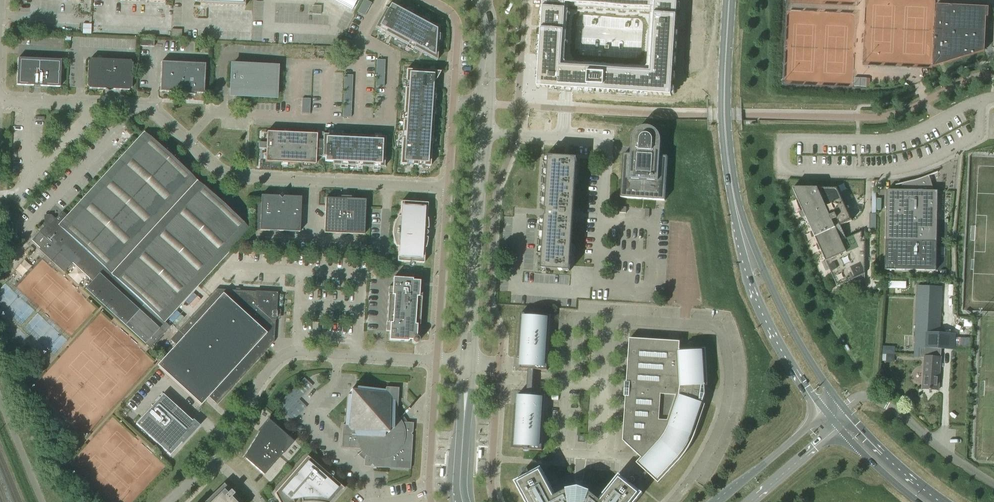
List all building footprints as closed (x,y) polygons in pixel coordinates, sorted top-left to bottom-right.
[(351,11),(357,0),(332,0),(351,11)] [(371,3),(366,0),(363,0),(357,12),(364,16),(371,3)] [(677,0),(543,0),(540,58),(538,87),(567,89),(612,92),(616,92),(650,95),(664,96),(671,96),(677,7),(677,0)] [(987,7),(936,4),(933,67),(965,58),(964,57),(984,50),(987,7)] [(385,8),(375,27),(437,61),(439,28),(399,6),(397,9),(391,5),(388,9),(385,8)] [(313,6),(312,14),(321,15),(321,6),(313,6)] [(91,34),(92,25),(83,24),(82,34),(91,34)] [(171,30),(171,38),(181,39),(182,31),(171,30)] [(61,60),(35,59),(18,58),(17,85),(60,87),(61,60)] [(131,61),(107,60),(91,59),(89,61),(88,61),(87,86),(88,86),(89,88),(114,89),(129,90),(131,88),(132,88),(133,63),(132,63),(131,61)] [(385,60),(376,60),(376,87),(384,87),(385,60)] [(186,95),(188,95),(195,95),(195,93),(204,94),(205,64),(161,62),(160,91),(186,93),(186,95)] [(232,65),(231,86),(232,86),(231,95),(233,95),(237,97),(237,95),(242,95),(275,97),(277,67),(232,65)] [(440,72),(406,70),(400,164),(430,166),(435,90),(432,89),(432,80),(436,80),(440,72)] [(344,75),(344,102),(352,102),(353,75),(344,75)] [(867,78),(854,78),(854,86),(866,87),(867,78)] [(310,99),(302,98),(301,114),(310,114),(310,99)] [(352,102),(343,102),(343,117),(351,118),(352,102)] [(660,156),(661,141),(661,140),(661,139),(660,136),(659,134),(658,133),(657,131),(655,130),(653,128),(651,127),(649,127),(647,127),(644,127),(642,127),(640,128),(638,129),(637,130),(636,131),(635,133),(634,134),(633,136),(632,138),(632,139),(631,154),(624,154),(621,198),(665,200),(668,157),(660,156)] [(45,226),(39,232),(32,240),(62,268),(69,260),(92,281),(85,289),(150,348),(170,327),(165,322),(250,229),(144,131),(67,215),(62,211),(56,218),(52,214),(48,218),(44,215),(40,219),(44,223),(43,225),(45,226)] [(266,149),(265,162),(315,164),(316,156),(325,157),(325,161),(332,162),(332,165),(384,167),(385,137),(323,134),(323,138),(317,138),(317,134),(267,132),(266,143),(259,143),(258,148),(266,149)] [(564,157),(549,156),(546,213),(542,269),(570,271),(571,258),(568,258),(571,214),(573,171),(577,171),(578,158),(564,157)] [(887,190),(886,241),(885,268),(936,269),(937,191),(934,191),(929,175),(921,178),(921,179),(921,181),(916,182),(916,180),(902,183),(902,190),(887,190)] [(855,280),(856,280),(865,280),(865,227),(861,227),(861,231),(846,238),(843,232),(845,232),(843,227),(841,228),(840,226),(852,220),(845,206),(849,204),(845,198),(842,199),(837,188),(792,188),(802,210),(799,211),(802,218),(805,216),(826,262),(823,264),(826,271),(829,269),(837,286),(854,279),(854,280),(855,280)] [(261,195),(260,203),(254,203),(253,230),(279,231),(281,193),(279,196),(261,195)] [(281,193),(279,231),(300,232),(301,197),(284,196),(281,193)] [(344,234),(346,197),(340,197),(340,198),(325,198),(324,233),(344,234)] [(351,197),(346,197),(344,234),(364,234),(365,200),(351,199),(351,197)] [(428,203),(401,201),(400,216),(398,216),(396,218),(395,221),(394,223),(394,226),(393,228),(393,231),(393,234),(393,236),(393,239),(394,241),(395,244),(396,246),(398,246),(397,261),(424,263),(425,248),(426,246),(427,243),(427,242),(427,240),(427,238),(425,237),(425,235),(428,233),(426,231),(426,229),(428,229),(428,226),(428,224),(428,222),(428,221),(427,218),(428,203)] [(28,255),(34,249),(30,246),(25,252),(28,255)] [(419,341),(419,340),(419,339),(418,338),(417,337),(416,337),(416,333),(419,333),(422,289),(419,289),(419,285),(416,281),(412,281),(412,279),(393,278),(392,287),(389,287),(386,331),(389,331),(389,340),(408,342),(408,340),(412,340),(412,341),(412,342),(413,343),(414,344),(415,344),(416,344),(417,344),(417,343),(418,343),(418,342),(419,342),(419,341)] [(917,294),(913,357),(923,357),(924,348),(941,349),(942,349),(943,330),(940,330),(941,295),(942,287),(918,286),(917,294)] [(209,397),(217,404),(274,342),(277,293),(216,289),(179,330),(184,336),(157,365),(201,405),(209,397)] [(531,394),(532,369),(547,370),(551,315),(521,313),(518,357),(521,357),(520,368),(528,369),(526,394),(531,394)] [(680,341),(678,341),(629,338),(626,382),(625,382),(625,386),(624,387),(623,387),(623,388),(622,388),(622,389),(622,390),(623,391),(624,391),(624,392),(625,392),(624,396),(625,396),(623,441),(641,457),(636,463),(658,483),(681,459),(685,453),(689,448),(692,442),(695,436),(705,404),(702,403),(704,397),(705,397),(706,397),(707,397),(707,396),(708,396),(708,395),(708,394),(708,393),(707,393),(706,392),(705,392),(705,386),(708,385),(706,348),(680,349),(680,341)] [(923,357),(921,389),(938,390),(940,359),(923,357)] [(304,378),(291,391),(277,405),(292,421),(306,407),(299,400),(312,386),(304,378)] [(413,432),(413,423),(404,422),(401,417),(402,416),(402,415),(398,419),(397,418),(399,388),(386,387),(386,390),(356,388),(356,391),(350,390),(350,396),(347,396),(345,425),(343,425),(341,447),(361,449),(362,450),(358,454),(358,455),(360,453),(365,457),(364,466),(370,466),(372,464),(373,466),(373,467),(410,469),(412,435),(411,434),(412,432),(413,432)] [(512,448),(542,450),(546,395),(531,394),(526,394),(518,393),(518,404),(515,404),(512,448)] [(192,421),(191,420),(163,394),(136,424),(170,456),(181,443),(180,442),(194,426),(190,423),(192,421)] [(267,420),(244,457),(264,475),(293,442),(273,424),(273,425),(267,420)] [(343,489),(344,489),(307,456),(274,494),(279,501),(293,501),(293,500),(295,500),(295,501),(300,501),(299,499),(301,499),(302,501),(330,501),(342,488),(343,489)] [(541,467),(516,480),(514,482),(525,501),(636,501),(643,493),(619,474),(599,500),(590,493),(590,491),(581,488),(579,485),(576,488),(566,489),(567,490),(556,496),(541,467)] [(230,491),(224,484),(205,501),(241,501),(232,493),(232,492),(230,490),(230,491)]
